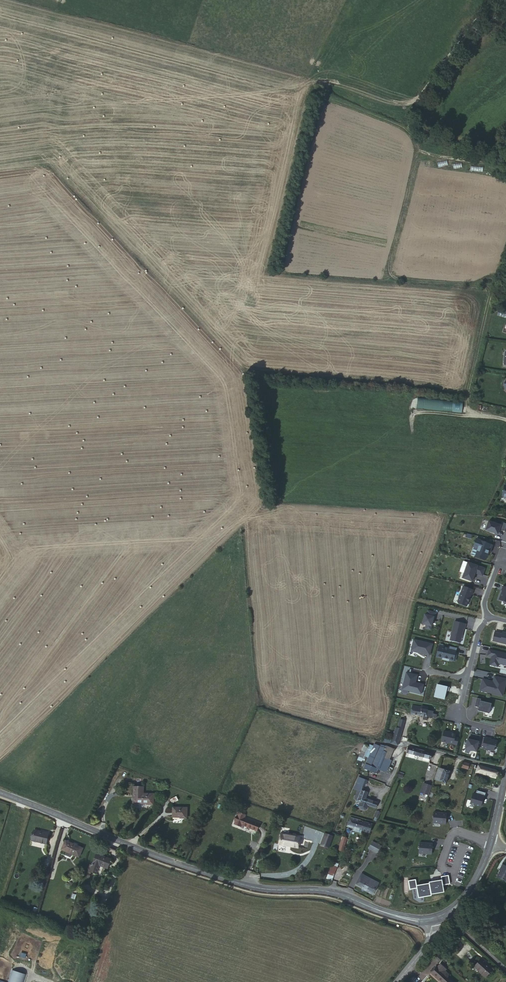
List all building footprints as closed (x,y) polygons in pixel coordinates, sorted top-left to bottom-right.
[(417,399),(417,409),(462,412),(463,402),(417,399)] [(502,524),(489,520),(486,530),(499,534),(502,524)] [(494,544),(477,538),(473,547),(477,548),(475,557),(485,561),(489,552),(491,553),(494,544)] [(485,567),(468,561),(463,578),(473,582),(476,575),(483,577),(485,567)] [(458,603),(467,606),(468,601),(469,598),(470,598),(471,594),(472,594),(473,590),(463,586),(461,593),(460,593),(458,601),(458,603)] [(432,631),(436,612),(428,610),(427,614),(425,613),(422,624),(425,625),(425,629),(432,631)] [(466,623),(454,621),(450,640),(461,643),(464,628),(465,628),(466,623)] [(503,631),(502,633),(495,631),(492,641),(505,645),(505,632),(503,631)] [(430,656),(433,643),(414,639),(411,652),(430,656)] [(448,648),(439,646),(436,657),(443,658),(442,659),(449,661),(449,660),(454,661),(455,660),(456,658),(455,656),(457,648),(449,646),(448,648)] [(489,649),(488,655),(492,656),(490,665),(498,667),(499,663),(505,665),(505,652),(489,649)] [(480,690),(503,696),(505,682),(505,679),(495,676),(493,683),(491,683),(492,681),(483,679),(480,690)] [(481,699),(477,698),(475,706),(479,707),(479,711),(489,713),(492,703),(481,701),(481,699)] [(425,710),(425,707),(421,706),(421,707),(413,706),(411,714),(424,716),(427,716),(436,718),(436,715),(432,714),(433,711),(425,710)] [(395,732),(391,744),(398,745),(399,741),(405,720),(400,719),(398,727),(397,727),(395,732)] [(457,733),(444,730),(442,741),(458,745),(459,737),(456,737),(457,733)] [(491,738),(485,737),(483,744),(484,744),(483,748),(494,750),(495,746),(496,746),(497,740),(493,739),(493,740),(491,739),(491,738)] [(480,741),(468,738),(465,749),(477,752),(480,741)] [(364,769),(369,771),(377,754),(380,746),(374,744),(364,769)] [(386,749),(380,746),(377,754),(383,757),(386,749)] [(405,752),(431,759),(432,753),(408,747),(405,752)] [(383,757),(377,754),(369,771),(376,773),(383,757)] [(494,777),(496,770),(479,766),(477,772),(494,777)] [(439,768),(438,771),(443,773),(440,781),(446,783),(450,772),(439,768)] [(432,786),(424,784),(421,792),(428,795),(432,786)] [(143,787),(133,787),(133,803),(153,803),(153,794),(143,794),(143,787)] [(357,799),(356,801),(360,803),(359,806),(360,808),(364,810),(366,809),(368,805),(373,807),(375,802),(365,799),(367,792),(361,790),(360,792),(357,799)] [(473,794),(470,804),(481,807),(484,797),(485,797),(486,793),(477,790),(476,794),(473,794)] [(173,807),(172,817),(180,817),(182,817),(182,818),(186,818),(187,808),(173,807)] [(241,825),(256,830),(259,824),(244,818),(245,815),(238,812),(235,822),(236,823),(235,824),(241,826),(241,825)] [(433,812),(432,823),(445,824),(446,814),(442,813),(442,814),(439,814),(439,813),(433,812)] [(352,827),(354,828),(355,826),(363,829),(362,830),(369,833),(372,824),(365,822),(364,824),(350,820),(350,821),(349,821),(348,825),(349,825),(348,827),(352,828),(352,827)] [(34,830),(31,840),(46,844),(48,834),(34,830)] [(279,844),(298,847),(300,838),(296,837),(293,836),(280,834),(279,844)] [(321,842),(329,845),(332,837),(324,834),(321,842)] [(83,848),(65,841),(61,850),(66,852),(72,854),(79,857),(81,851),(83,848)] [(381,846),(373,842),(369,848),(378,853),(381,846)] [(419,842),(419,853),(432,854),(433,843),(428,843),(428,844),(425,844),(425,843),(419,842)] [(107,869),(111,859),(96,853),(89,871),(95,873),(99,865),(107,869)] [(504,865),(501,871),(498,877),(505,881),(505,866),(504,865)] [(377,885),(378,883),(361,874),(356,883),(373,892),(374,889),(377,885)] [(416,879),(409,880),(410,889),(417,888),(419,898),(432,895),(432,894),(445,892),(444,885),(450,883),(449,875),(441,876),(442,880),(429,882),(429,883),(417,886),(416,879)] [(453,948),(449,945),(444,950),(448,954),(453,948)] [(442,958),(437,953),(433,957),(438,962),(442,958)] [(492,969),(481,959),(474,967),(485,977),(492,969)] [(439,964),(436,968),(448,978),(448,977),(449,975),(445,971),(446,970),(439,964)] [(436,968),(436,967),(431,973),(442,981),(453,981),(448,978),(436,968)]
